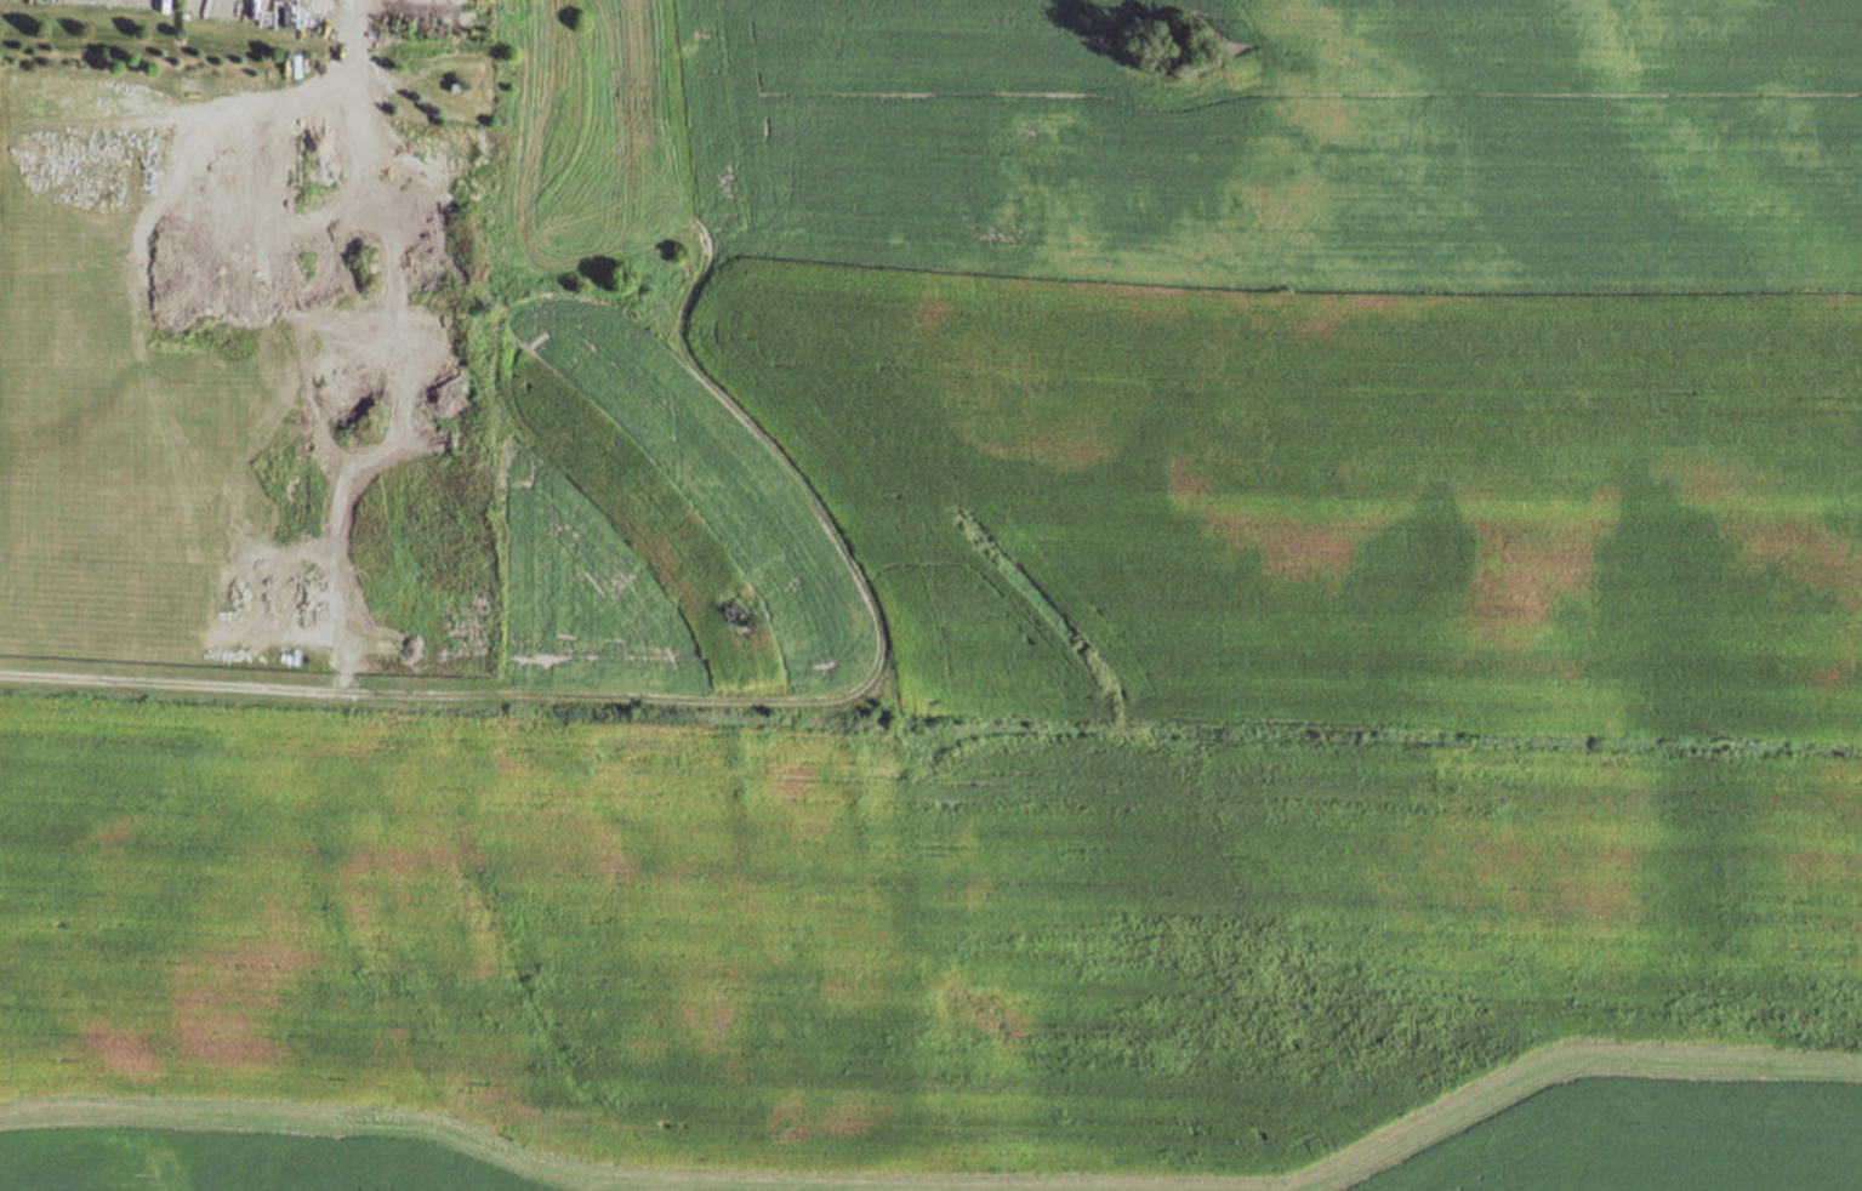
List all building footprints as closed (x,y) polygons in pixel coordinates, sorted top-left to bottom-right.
[(461,92),(450,93),(449,85),(460,84),(461,92)]
